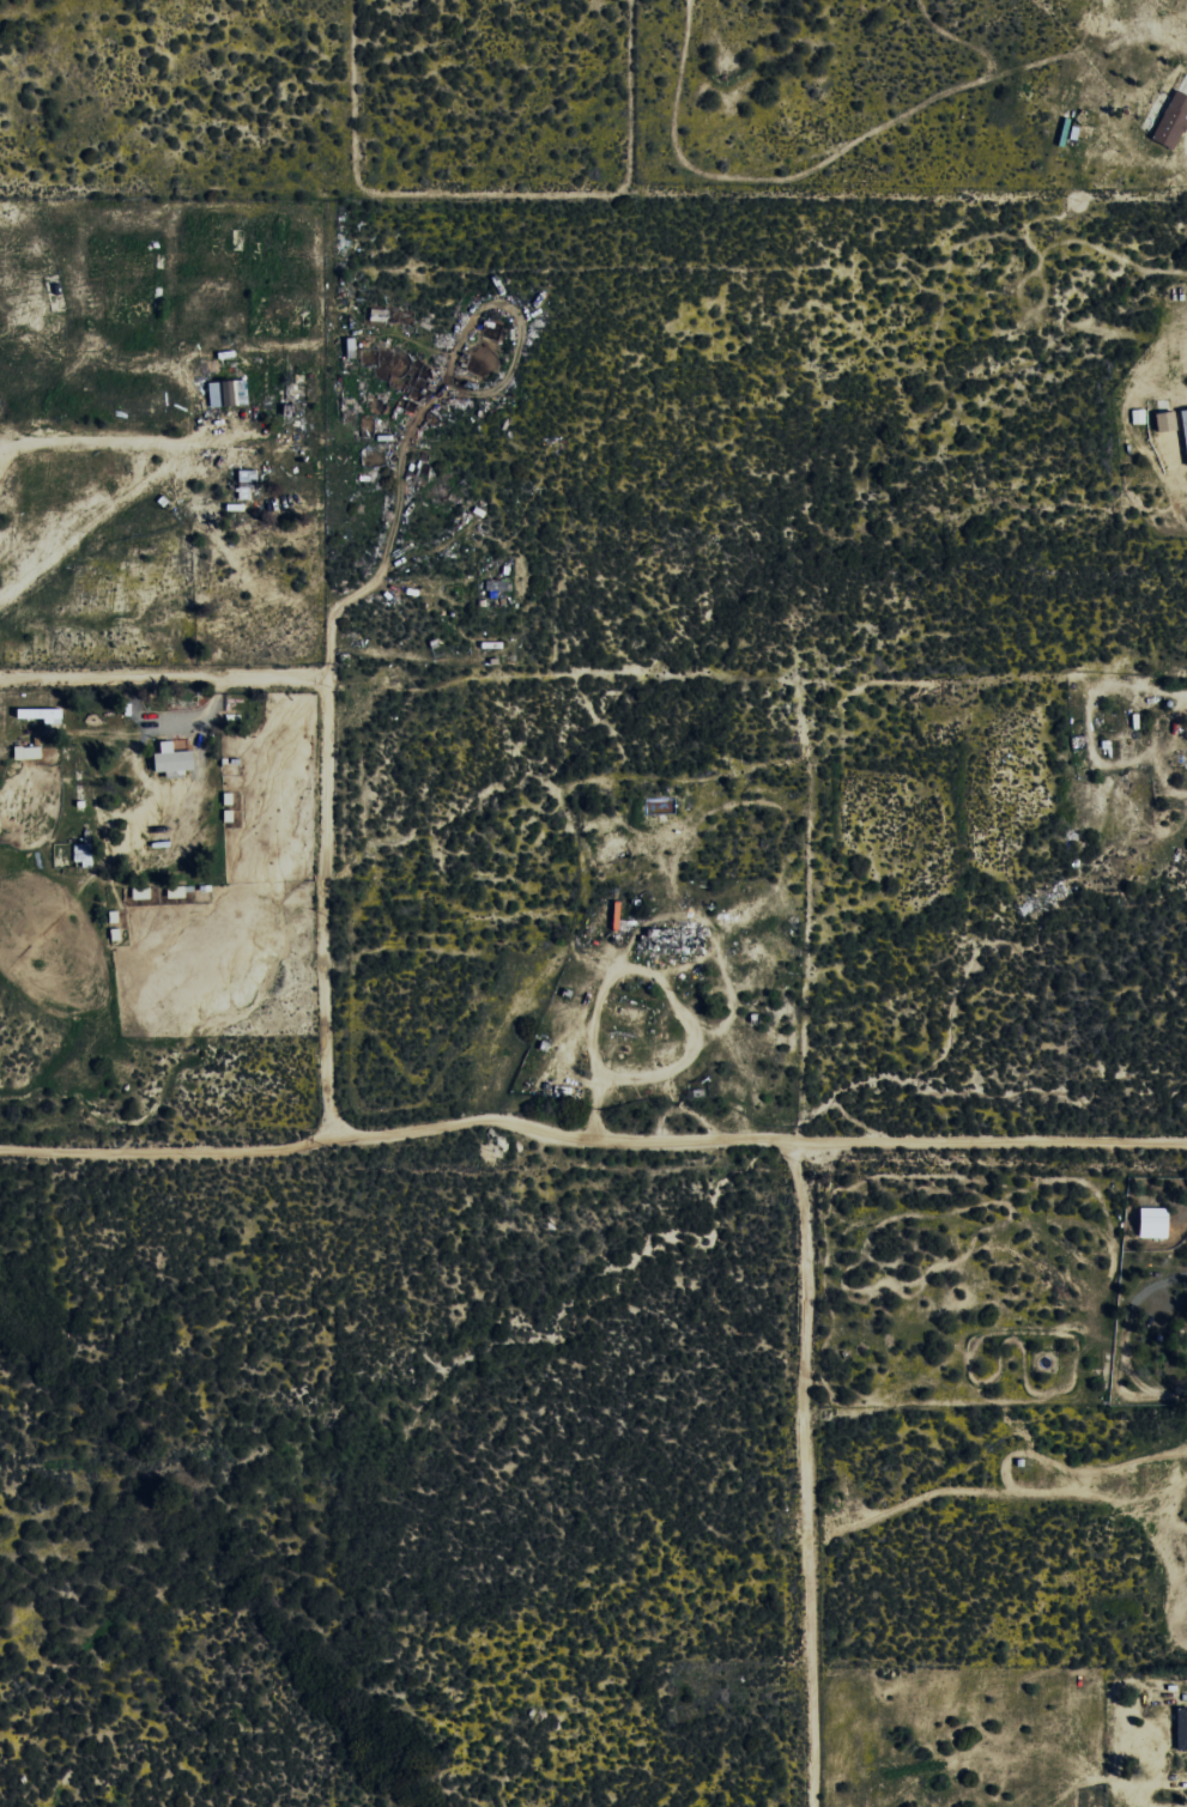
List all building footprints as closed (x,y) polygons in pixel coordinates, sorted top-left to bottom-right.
[(1178,89),(1153,138),(1174,150),(1186,125),(1186,94),(1178,89)] [(356,338),(348,338),(348,359),(357,358),(356,338)] [(248,381),(210,382),(210,407),(248,406),(248,381)] [(1132,410),(1133,424),(1145,424),(1145,410),(1132,410)] [(1159,433),(1179,431),(1178,412),(1158,414),(1159,433)] [(240,488),(259,489),(259,471),(240,470),(240,488)] [(63,709),(19,708),(19,717),(46,718),(46,722),(63,723),(63,709)] [(195,750),(175,751),(174,740),(162,741),(163,752),(156,753),(157,771),(196,769),(195,750)] [(43,758),(42,746),(15,747),(16,759),(43,758)] [(75,844),(75,865),(94,865),(93,832),(85,832),(85,844),(75,844)] [(134,900),(152,899),(151,887),(133,888),(134,900)] [(650,949),(707,949),(706,928),(650,929),(650,949)] [(1170,1237),(1171,1209),(1142,1208),(1142,1237),(1170,1237)] [(1178,1709),(1179,1750),(1186,1750),(1186,1709),(1178,1709)]
